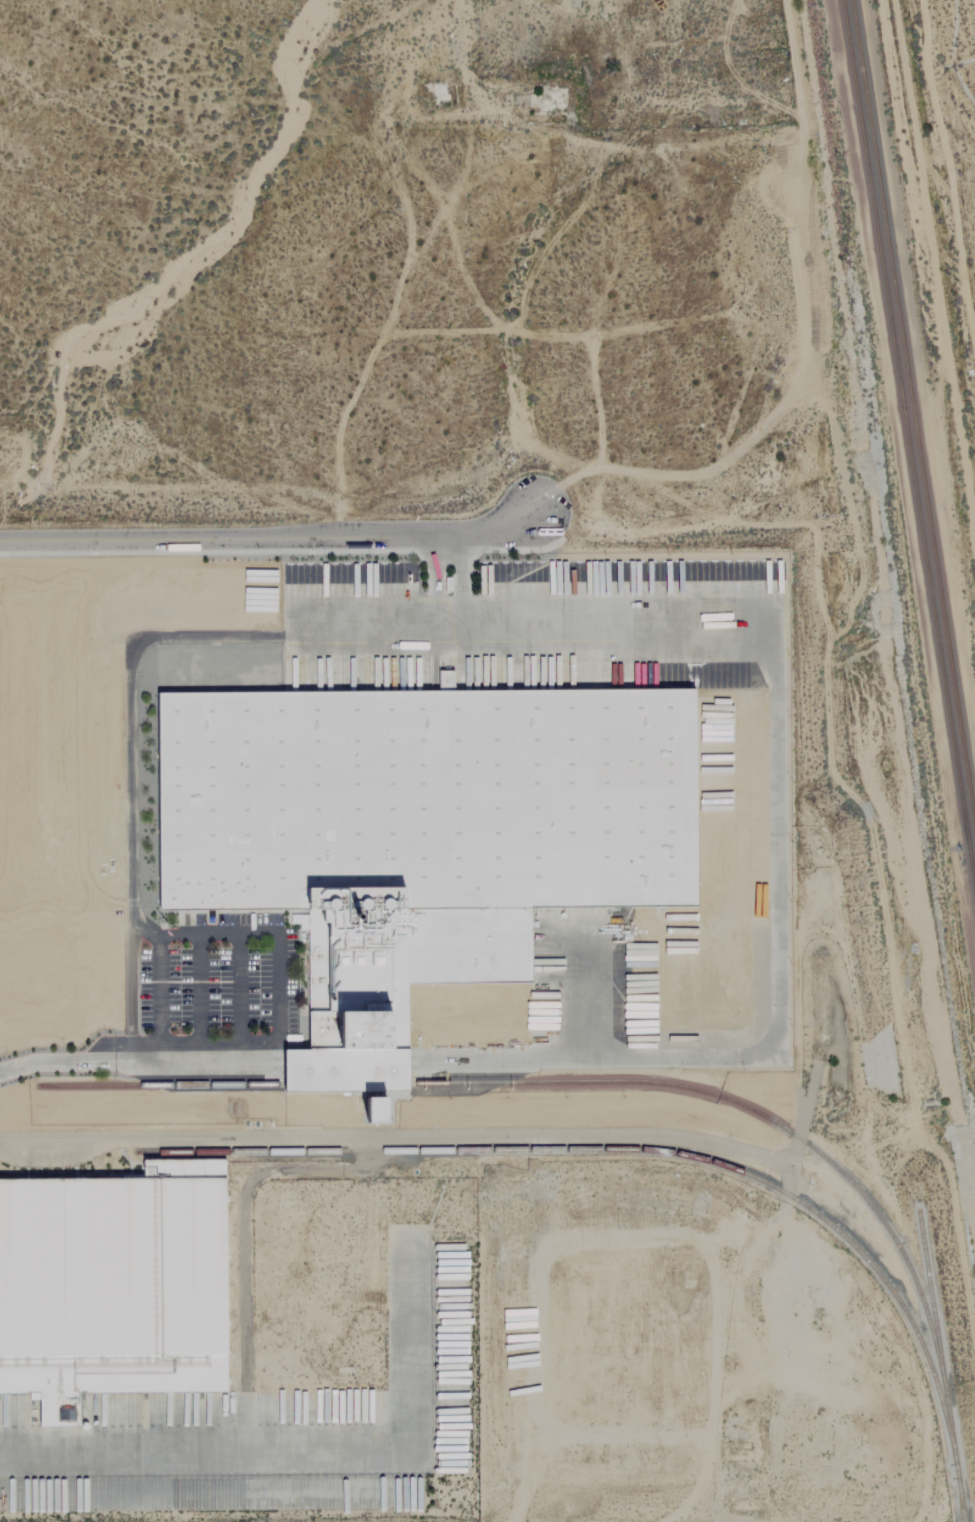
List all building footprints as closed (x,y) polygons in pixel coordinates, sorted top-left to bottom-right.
[(398,1043),(398,1051),(409,1051),(409,1092),(387,1092),(367,1092),(282,1093),(282,1051),(292,1051),(306,1051),(306,912),(152,912),(156,694),(279,693),(694,689),(695,907),(528,908),(528,984),(402,985),(402,1043),(398,1043)] [(366,1099),(366,1125),(386,1126),(387,1099),(366,1099)] [(34,1395),(0,1395),(0,1181),(137,1180),(137,1161),(221,1160),(221,1180),(222,1180),(223,1354),(224,1394),(74,1395),(74,1428),(34,1428),(34,1395)]
